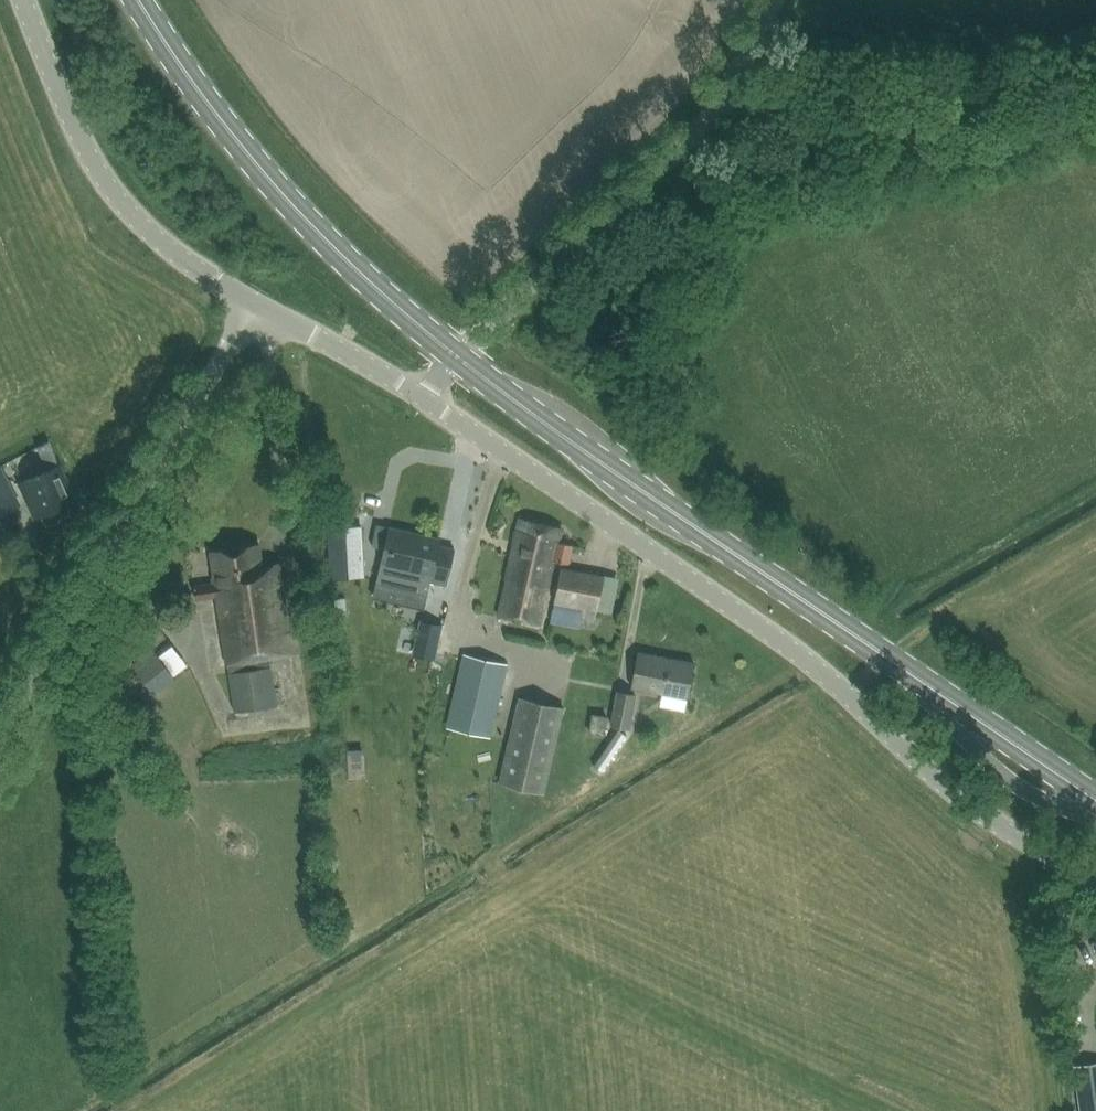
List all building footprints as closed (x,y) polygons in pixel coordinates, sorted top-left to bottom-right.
[(61,510),(59,506),(76,498),(49,441),(36,446),(47,470),(19,483),(35,517),(41,515),(43,519),(47,523),(52,524),(59,521),(62,516),(61,510)] [(12,508),(0,485),(0,515),(12,508)] [(520,518),(498,615),(540,625),(555,560),(568,563),(573,545),(559,542),(562,528),(520,518)] [(361,525),(328,527),(331,579),(364,577),(361,525)] [(429,583),(445,587),(454,548),(438,545),(440,538),(390,526),(377,581),(426,593),(429,583)] [(235,712),(277,706),(270,659),(301,655),(297,630),(290,631),(280,563),(263,565),(259,544),(211,551),(215,583),(195,586),(196,599),(217,596),(235,712)] [(601,590),(604,577),(562,568),(555,601),(551,622),(578,628),(581,616),(595,618),(596,609),(612,612),(615,592),(601,590)] [(345,598),(335,599),(338,625),(348,624),(345,598)] [(442,623),(425,619),(416,654),(432,659),(442,623)] [(135,667),(157,696),(175,681),(150,650),(143,655),(146,659),(135,667)] [(695,663),(639,652),(631,687),(688,699),(695,663)] [(494,718),(507,665),(465,655),(448,727),(490,737),(494,718)] [(617,691),(611,725),(631,730),(637,694),(617,691)] [(501,784),(544,794),(564,709),(520,699),(501,784)] [(593,715),(591,734),(605,736),(607,717),(593,715)] [(618,730),(593,766),(602,772),(626,735),(618,730)] [(1077,1069),(1082,1110),(1095,1110),(1095,1066),(1077,1069)]
